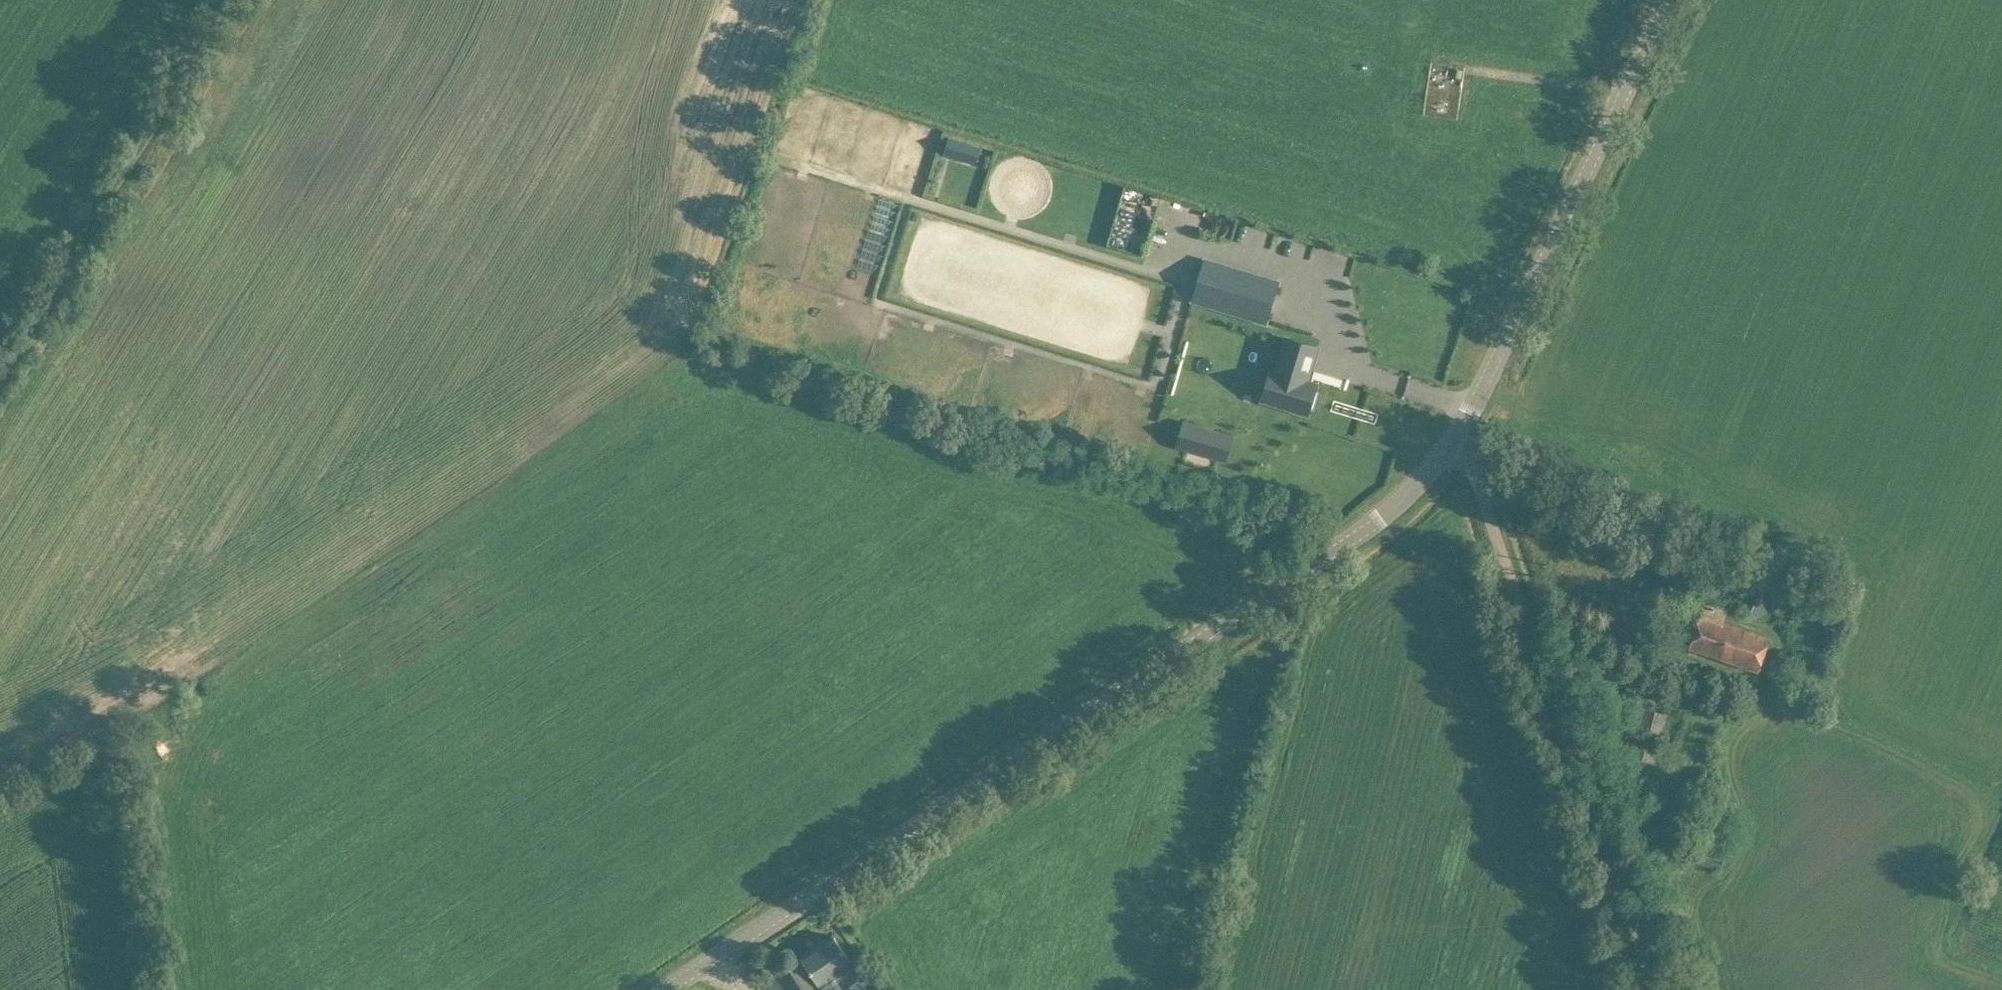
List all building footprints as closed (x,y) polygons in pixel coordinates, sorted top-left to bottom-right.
[(1266,319),(1276,286),(1205,264),(1195,297),(1266,319)] [(1308,382),(1315,357),(1318,348),(1296,341),(1286,338),(1276,372),(1271,371),(1266,389),(1262,400),(1282,406),(1308,414),(1310,408),(1313,409),(1318,391),(1315,390),(1317,385),(1308,382)] [(1783,568),(1758,558),(1739,606),(1763,618),(1783,568)] [(1689,648),(1759,671),(1770,638),(1723,621),(1728,608),(1705,600),(1689,648)] [(1632,755),(1651,761),(1666,714),(1635,705),(1630,723),(1640,726),(1632,755)] [(767,989),(845,989),(863,977),(834,935),(801,957),(801,958),(763,984),(767,989)]
